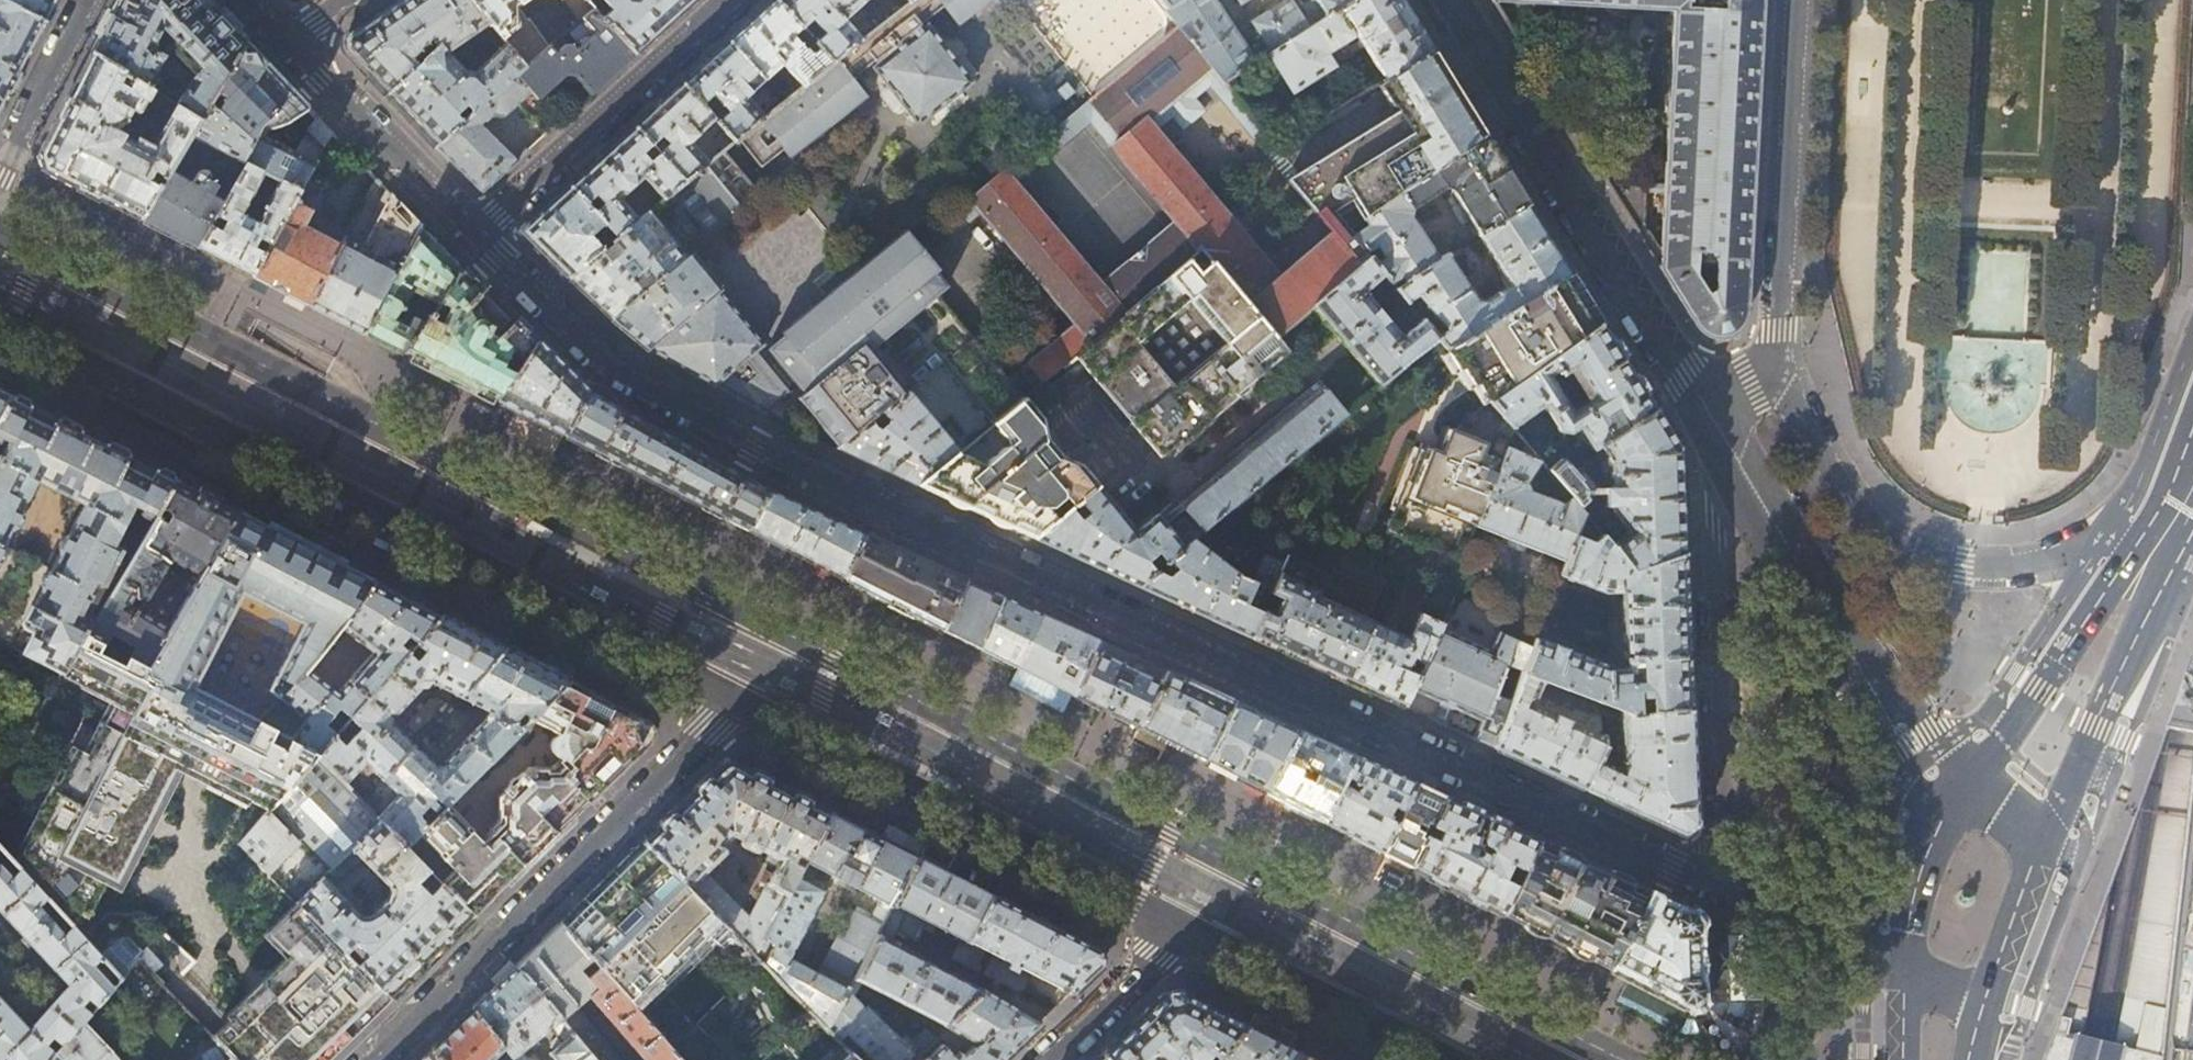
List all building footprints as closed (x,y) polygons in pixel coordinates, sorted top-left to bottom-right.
[(5,0),(0,0),(0,112),(16,82),(46,22),(5,0)] [(46,22),(57,0),(5,0),(46,22)] [(92,52),(152,88),(153,85),(149,83),(164,55),(156,51),(152,45),(162,27),(199,65),(177,104),(200,119),(209,104),(216,92),(246,41),(207,0),(118,0),(117,3),(92,52)] [(498,34),(472,0),(399,0),(391,5),(351,33),(349,34),(347,36),(345,39),(344,41),(344,44),(344,45),(345,49),(346,52),(364,70),(387,94),(418,65),(411,57),(420,49),(427,56),(440,44),(448,53),(448,52),(460,45),(481,30),(489,40),(498,34)] [(498,34),(524,68),(549,47),(529,19),(527,20),(519,7),(528,0),(472,0),(498,34)] [(578,22),(594,8),(586,0),(563,0),(578,22)] [(594,8),(635,54),(674,19),(695,0),(586,0),(594,8)] [(801,28),(776,0),(760,15),(730,42),(764,80),(769,86),(782,74),(777,69),(782,64),(803,86),(833,62),(820,48),(811,56),(793,36),(801,28)] [(909,3),(861,40),(833,62),(803,86),(764,117),(740,137),(763,165),(785,147),(792,155),(867,97),(853,78),(875,61),(878,64),(926,28),(924,25),(947,8),(961,27),(998,0),(912,0),(909,3)] [(776,0),(801,28),(812,19),(826,34),(815,43),(820,48),(833,62),(861,40),(844,21),(863,3),(861,0),(776,0)] [(1094,97),(1179,26),(1166,9),(1158,0),(1014,0),(1094,97)] [(1166,9),(1180,0),(1158,0),(1166,9)] [(1166,9),(1179,26),(1225,82),(1253,64),(1270,54),(1355,0),(1312,0),(1303,6),(1299,0),(1287,0),(1254,22),(1259,31),(1240,44),(1215,6),(1225,0),(1180,0),(1166,9)] [(1270,54),(1292,89),(1330,66),(1325,57),(1327,49),(1355,32),(1385,79),(1433,51),(1407,10),(1401,0),(1355,0),(1270,54)] [(1674,8),(1661,265),(1658,266),(1691,318),(1692,318),(1695,324),(1697,327),(1701,331),(1705,333),(1709,335),(1712,337),(1714,344),(1726,341),(1738,337),(1737,330),(1740,327),(1742,323),(1744,318),(1745,314),(1745,310),(1745,307),(1745,304),(1746,304),(1755,134),(1762,0),(1501,0),(1674,8)] [(635,54),(594,8),(578,22),(567,32),(579,46),(575,50),(570,46),(564,45),(555,53),(550,47),(549,47),(524,68),(517,75),(533,92),(538,98),(556,82),(565,74),(576,76),(591,93),(635,54)] [(1517,13),(1504,20),(1509,29),(1522,21),(1517,13)] [(1654,61),(1656,29),(1654,28),(1650,27),(1648,25),(1645,21),(1644,17),(1644,15),(1627,15),(1625,60),(1654,61)] [(1192,97),(1219,74),(1179,26),(1094,97),(1090,100),(1123,139),(1113,148),(1175,221),(1164,230),(1100,285),(1003,172),(970,199),(1008,243),(1077,324),(1030,365),(1045,382),(1076,355),(1186,260),(1200,249),(1212,261),(1275,336),(1311,306),(1369,257),(1365,253),(1366,252),(1352,235),(1347,230),(1343,226),(1334,233),(1280,278),(1243,235),(1175,155),(1154,130),(1173,114),(1183,126),(1202,110),(1192,97)] [(878,64),(874,68),(919,124),(972,82),(928,27),(926,28),(878,64)] [(524,68),(498,34),(489,40),(493,45),(494,44),(499,50),(473,72),(471,71),(471,70),(469,70),(468,70),(466,71),(448,52),(448,53),(440,44),(427,56),(418,65),(387,94),(409,118),(436,146),(517,75),(524,68)] [(246,41),(216,92),(225,97),(218,109),(209,104),(200,119),(191,135),(245,163),(300,191),(306,179),(323,149),(333,132),(318,116),(295,151),(275,141),(267,156),(258,157),(249,152),(262,126),(269,129),(288,123),(310,107),(267,63),(246,41)] [(746,97),(764,80),(730,42),(717,53),(683,84),(703,104),(713,95),(727,111),(717,120),(727,132),(735,141),(740,137),(764,117),(746,97)] [(1458,92),(1433,51),(1385,79),(1376,85),(1391,108),(1395,106),(1401,105),(1402,112),(1397,113),(1392,115),(1390,117),(1387,121),(1384,127),(1384,133),(1385,137),(1387,141),(1389,143),(1384,148),(1383,147),(1380,143),(1332,175),(1342,192),(1309,214),(1322,234),(1340,221),(1343,226),(1347,230),(1362,219),(1486,135),(1458,92)] [(152,88),(92,52),(65,104),(40,155),(45,170),(93,195),(141,219),(191,135),(200,119),(177,104),(152,88)] [(518,105),(533,92),(517,75),(436,146),(447,157),(454,164),(482,192),(518,159),(513,154),(485,126),(496,115),(505,116),(518,105)] [(683,84),(663,102),(636,127),(653,144),(656,149),(686,181),(708,163),(690,142),(715,119),(703,104),(683,84)] [(1550,93),(1560,109),(1568,103),(1558,87),(1550,93)] [(560,122),(538,98),(533,92),(518,105),(545,135),(560,122)] [(643,153),(653,144),(636,127),(616,145),(570,186),(586,203),(595,195),(603,203),(594,211),(604,222),(618,237),(638,220),(619,198),(643,177),(663,200),(672,193),(686,181),(656,149),(650,154),(653,158),(650,161),(643,153)] [(333,132),(323,149),(333,155),(343,142),(333,132)] [(723,150),(735,141),(727,132),(716,141),(723,150)] [(245,163),(191,135),(141,219),(171,235),(196,248),(245,163)] [(1404,282),(1438,260),(1415,223),(1410,216),(1412,209),(1449,185),(1460,203),(1452,208),(1462,223),(1470,219),(1479,234),(1528,203),(1504,165),(1486,135),(1362,219),(1366,226),(1352,235),(1366,252),(1375,245),(1381,254),(1381,253),(1383,256),(1374,263),(1383,274),(1389,281),(1399,275),(1404,282)] [(721,152),(708,163),(686,181),(672,193),(709,236),(758,196),(721,152)] [(230,265),(252,276),(300,191),(245,163),(196,248),(230,265)] [(306,179),(300,191),(252,276),(280,290),(309,305),(342,243),(305,224),(324,188),(306,179)] [(594,211),(586,203),(570,186),(551,204),(521,230),(550,259),(567,277),(603,249),(591,235),(604,222),(594,211)] [(346,235),(342,243),(309,305),(333,317),(365,334),(421,224),(397,199),(392,193),(364,245),(363,239),(354,234),(346,235)] [(1484,301),(1475,299),(1447,254),(1438,260),(1404,282),(1394,288),(1406,301),(1418,294),(1426,304),(1425,305),(1435,317),(1444,328),(1434,335),(1436,337),(1446,349),(1508,311),(1571,272),(1547,234),(1528,203),(1479,234),(1510,285),(1497,293),(1484,301)] [(652,209),(638,220),(618,237),(603,249),(567,277),(593,301),(611,318),(686,256),(670,237),(673,234),(652,209)] [(441,244),(421,224),(365,334),(388,345),(403,353),(428,318),(422,315),(419,319),(413,315),(408,324),(394,317),(399,310),(404,310),(407,307),(404,302),(412,290),(438,303),(464,266),(441,244)] [(905,229),(764,345),(794,382),(804,393),(798,398),(839,447),(906,391),(940,364),(972,337),(937,295),(946,288),(935,274),(937,272),(905,229)] [(658,311),(704,273),(688,254),(686,256),(611,318),(629,333),(646,348),(671,328),(658,311)] [(1374,263),(1369,257),(1311,306),(1379,384),(1436,337),(1434,335),(1420,318),(1400,335),(1364,291),(1383,274),(1374,263)] [(1198,273),(1186,260),(1076,355),(1160,457),(1286,351),(1275,337),(1275,336),(1212,261),(1198,273)] [(464,266),(438,303),(428,318),(403,353),(440,372),(497,401),(538,340),(490,292),(464,266)] [(1586,296),(1571,272),(1508,311),(1446,349),(1445,350),(1463,376),(1466,373),(1473,386),(1477,384),(1487,400),(1489,400),(1602,321),(1586,296)] [(658,311),(671,328),(646,348),(745,402),(765,413),(791,390),(788,386),(758,350),(764,345),(704,273),(658,311)] [(1511,426),(1543,405),(1559,431),(1570,432),(1579,427),(1592,448),(1615,434),(1605,418),(1615,412),(1625,427),(1655,406),(1626,360),(1602,321),(1489,400),(1511,426)] [(1009,382),(972,337),(940,364),(994,425),(1025,400),(1009,382)] [(564,366),(538,340),(497,401),(506,405),(516,410),(563,434),(564,435),(588,390),(564,366)] [(764,345),(758,350),(788,386),(794,382),(764,345)] [(1318,381),(1176,499),(1204,531),(1214,522),(1345,412),(1318,381)] [(11,395),(0,389),(0,415),(11,395)] [(588,390),(564,435),(713,511),(748,529),(768,490),(729,468),(668,434),(645,421),(612,403),(588,390)] [(839,447),(837,449),(891,473),(918,485),(958,453),(958,454),(966,448),(961,443),(953,448),(906,391),(839,447)] [(61,673),(61,672),(85,632),(95,615),(84,609),(109,559),(116,563),(122,550),(121,549),(123,545),(115,540),(134,505),(141,509),(139,514),(151,520),(175,478),(141,461),(86,433),(34,406),(11,395),(0,415),(0,441),(1,441),(3,439),(12,443),(8,451),(3,449),(0,456),(0,642),(61,673)] [(1026,398),(1025,400),(994,425),(993,426),(1004,439),(1006,447),(983,466),(958,454),(958,453),(918,485),(945,498),(967,508),(976,512),(984,516),(1015,530),(1035,539),(1058,519),(1070,508),(1073,505),(1079,501),(1097,485),(1078,462),(1060,454),(1047,438),(1043,420),(1026,398)] [(1511,426),(1489,400),(1487,400),(1452,430),(1445,428),(1435,451),(1421,445),(1387,530),(1465,561),(1476,524),(1478,518),(1506,448),(1513,429),(1511,426)] [(1669,428),(1655,406),(1625,427),(1615,434),(1592,448),(1593,449),(1601,462),(1606,459),(1607,462),(1608,472),(1601,473),(1603,506),(1609,506),(1610,510),(1626,530),(1609,544),(1631,570),(1684,552),(1682,507),(1681,469),(1680,445),(1678,442),(1669,428)] [(563,434),(516,410),(507,428),(554,452),(563,434)] [(997,443),(987,431),(969,445),(979,457),(997,443)] [(1519,452),(1506,448),(1478,518),(1476,524),(1509,538),(1565,560),(1574,538),(1584,514),(1577,505),(1570,497),(1562,504),(1528,491),(1525,483),(1539,460),(1528,447),(1519,452)] [(1546,469),(1570,497),(1577,505),(1585,498),(1585,484),(1561,456),(1546,469)] [(178,472),(175,478),(221,502),(224,496),(208,488),(178,472)] [(151,520),(107,594),(95,615),(85,632),(100,640),(105,642),(110,631),(133,645),(128,655),(145,664),(169,624),(139,607),(137,606),(136,608),(128,603),(134,593),(141,597),(146,596),(164,566),(175,572),(181,571),(184,564),(199,573),(238,511),(221,502),(175,478),(151,520)] [(1135,530),(1097,485),(1079,501),(1087,512),(1078,519),(1070,508),(1058,519),(1035,539),(1079,559),(1138,586),(1185,547),(1157,515),(1156,513),(1135,530)] [(768,490),(748,529),(803,557),(842,577),(865,533),(848,526),(831,518),(768,490)] [(1176,499),(1157,515),(1185,547),(1203,532),(1204,531),(1176,499)] [(278,670),(296,679),(306,667),(339,626),(375,580),(347,566),(318,551),(238,511),(199,573),(169,624),(145,664),(128,655),(126,653),(120,665),(95,651),(100,640),(85,632),(61,672),(69,676),(64,688),(74,694),(76,699),(76,708),(25,812),(27,813),(12,842),(28,860),(22,873),(74,929),(104,869),(121,877),(127,865),(131,867),(141,846),(139,846),(146,832),(128,822),(145,788),(141,786),(145,777),(239,824),(258,802),(270,809),(316,756),(318,754),(290,739),(258,722),(196,692),(246,594),(303,622),(278,670)] [(1212,536),(1203,532),(1185,547),(1138,586),(1154,593),(1215,621),(1251,637),(1265,607),(1272,592),(1275,583),(1274,583),(1280,571),(1285,560),(1266,552),(1252,577),(1237,570),(1236,572),(1200,546),(1212,536)] [(865,533),(842,577),(896,604),(941,628),(966,580),(917,557),(865,533)] [(1589,543),(1574,538),(1565,560),(1554,588),(1564,591),(1568,580),(1603,594),(1619,595),(1623,669),(1607,669),(1607,665),(1543,641),(1548,629),(1539,626),(1531,647),(1522,669),(1521,671),(1603,702),(1630,712),(1636,712),(1637,691),(1649,691),(1650,711),(1691,709),(1688,644),(1684,552),(1631,570),(1609,544),(1600,533),(1589,543)] [(1320,577),(1330,581),(1333,575),(1322,570),(1320,577)] [(1322,591),(1280,571),(1274,583),(1275,583),(1272,592),(1265,607),(1251,637),(1277,649),(1328,672),(1350,682),(1374,621),(1351,610),(1320,596),(1322,591)] [(370,653),(346,681),(339,688),(339,693),(306,667),(296,679),(280,697),(305,718),(290,739),(318,754),(333,737),(334,736),(325,728),(339,709),(349,719),(441,614),(404,595),(375,580),(339,626),(370,650),(370,653)] [(984,588),(966,580),(941,628),(961,638),(980,647),(1004,597),(984,588)] [(1022,605),(1004,597),(980,647),(997,656),(1016,666),(1040,613),(1022,605)] [(1396,631),(1374,621),(1350,682),(1377,694),(1381,696),(1402,706),(1411,688),(1419,670),(1409,666),(1413,657),(1423,661),(1439,627),(1441,622),(1420,612),(1423,603),(1411,597),(1396,631)] [(1073,628),(1040,613),(1016,666),(1049,683),(1073,694),(1098,640),(1073,628)] [(473,631),(441,614),(349,719),(348,720),(357,728),(343,746),(333,737),(318,754),(316,756),(342,783),(362,761),(379,778),(412,744),(388,722),(388,715),(392,715),(421,685),(419,679),(425,680),(458,697),(505,647),(473,631)] [(1489,649),(1439,627),(1423,661),(1419,670),(1411,688),(1426,694),(1439,700),(1432,719),(1445,725),(1453,707),(1481,720),(1473,738),(1493,747),(1510,702),(1493,694),(1505,663),(1522,669),(1531,647),(1498,632),(1489,649)] [(1131,655),(1098,640),(1073,694),(1106,712),(1137,727),(1139,728),(1167,671),(1131,655)] [(446,804),(514,735),(570,680),(569,679),(541,665),(527,658),(505,647),(458,697),(486,711),(493,713),(492,719),(485,718),(442,762),(442,767),(434,765),(412,744),(379,778),(396,795),(376,816),(404,845),(416,833),(426,823),(418,815),(434,798),(442,807),(446,804)] [(548,652),(541,665),(569,679),(576,666),(548,652)] [(1049,683),(1016,666),(1008,683),(1064,712),(1073,694),(1049,683)] [(1215,693),(1167,671),(1139,728),(1167,743),(1182,751),(1203,761),(1234,701),(1215,693)] [(1603,716),(1603,702),(1521,671),(1510,702),(1493,747),(1536,767),(1584,789),(1598,759),(1605,744),(1603,716)] [(609,700),(570,680),(514,735),(520,741),(538,723),(556,731),(556,734),(553,736),(551,738),(549,745),(551,750),(555,753),(558,754),(558,756),(549,766),(527,766),(522,772),(521,772),(517,776),(512,776),(509,777),(507,780),(507,785),(502,789),(499,786),(490,794),(495,799),(496,818),(487,827),(489,829),(478,840),(469,831),(471,829),(446,804),(442,807),(426,823),(416,833),(442,860),(437,864),(442,869),(447,864),(453,872),(442,883),(473,915),(480,909),(493,896),(555,835),(606,785),(649,742),(646,719),(609,700)] [(1272,718),(1234,701),(1203,761),(1241,781),(1265,793),(1298,730),(1272,718)] [(1692,732),(1691,709),(1650,711),(1636,712),(1630,712),(1603,702),(1603,716),(1620,715),(1622,761),(1618,768),(1598,759),(1584,789),(1626,808),(1682,834),(1690,828),(1696,824),(1692,732)] [(1139,728),(1137,727),(1127,746),(1157,761),(1167,743),(1139,728)] [(1298,730),(1265,793),(1266,793),(1285,803),(1293,807),(1322,822),(1355,756),(1325,743),(1298,730)] [(301,838),(331,869),(327,873),(333,879),(342,879),(361,860),(387,887),(388,891),(387,897),(381,905),(377,908),(367,914),(363,915),(358,915),(355,912),(357,911),(336,889),(335,891),(323,879),(297,904),(299,906),(389,998),(465,923),(473,915),(442,883),(404,845),(376,816),(342,783),(316,756),(270,809),(239,845),(267,874),(297,844),(296,843),(301,838)] [(1380,852),(1414,783),(1381,768),(1355,756),(1322,822),(1351,837),(1380,852)] [(798,796),(727,759),(652,833),(644,842),(725,925),(755,956),(764,938),(830,812),(798,796)] [(1430,790),(1414,783),(1380,852),(1386,855),(1396,859),(1409,866),(1423,839),(1418,836),(1420,833),(1412,829),(1414,823),(1422,827),(1425,822),(1430,825),(1444,796),(1430,790)] [(1285,803),(1266,793),(1257,810),(1276,820),(1285,803)] [(1444,796),(1430,825),(1423,839),(1409,866),(1470,898),(1501,913),(1538,839),(1513,828),(1489,817),(1482,829),(1478,828),(1472,826),(1479,813),(1444,796)] [(830,812),(764,938),(773,942),(762,964),(778,979),(827,1029),(917,856),(868,831),(830,812)] [(209,832),(224,840),(230,827),(215,820),(209,832)] [(1562,850),(1538,839),(1501,913),(1524,925),(1590,958),(1609,968),(1648,889),(1634,883),(1562,850)] [(568,916),(561,923),(591,957),(599,966),(639,1011),(725,925),(644,842),(568,916)] [(925,843),(918,857),(948,872),(955,858),(925,843)] [(1396,859),(1386,855),(1377,872),(1401,884),(1409,866),(1396,859)] [(827,1029),(838,1040),(845,1032),(875,1059),(906,1059),(912,1054),(898,1039),(900,1037),(867,1004),(864,1007),(854,996),(861,982),(945,1024),(947,1025),(986,991),(890,942),(896,929),(917,939),(926,919),(960,936),(950,956),(976,969),(987,949),(994,953),(984,973),(991,976),(1016,989),(1025,986),(1032,972),(1071,993),(1100,965),(1098,949),(1078,938),(994,895),(948,872),(918,857),(917,856),(827,1029)] [(74,929),(22,873),(12,862),(3,870),(0,866),(0,913),(69,987),(30,1030),(0,998),(0,1058),(2,1059),(13,1059),(16,1057),(19,1059),(49,1059),(83,1021),(137,960),(153,976),(161,967),(145,951),(142,954),(128,940),(116,942),(102,956),(86,940),(85,940),(74,929)] [(1648,889),(1609,968),(1628,978),(1648,988),(1691,1010),(1704,1002),(1704,1001),(1702,959),(1700,916),(1700,913),(1676,902),(1648,889)] [(89,913),(96,918),(104,914),(105,904),(99,900),(90,904),(89,913)] [(299,906),(270,935),(295,960),(211,1037),(219,1045),(233,1059),(326,1059),(336,1050),(367,1019),(389,998),(299,906)] [(1702,959),(1704,1001),(1726,1001),(1723,922),(1703,916),(1700,916),(1702,959)] [(588,995),(645,1059),(683,1059),(674,1050),(639,1011),(599,966),(586,976),(579,968),(591,957),(561,923),(538,945),(534,949),(517,966),(596,1059),(622,1059),(575,1006),(588,995)] [(176,948),(181,976),(192,965),(176,948)] [(517,966),(498,985),(495,987),(473,1008),(505,1048),(514,1058),(516,1057),(518,1059),(532,1059),(526,1058),(522,1053),(552,1025),(558,1033),(548,1041),(554,1048),(550,1051),(557,1059),(596,1059),(517,966)] [(1648,988),(1628,978),(1618,996),(1685,1031),(1695,1012),(1691,1010),(1648,988)] [(947,1025),(972,1042),(963,1052),(960,1049),(952,1055),(941,1044),(923,1059),(1001,1059),(1041,1022),(986,991),(947,1025)] [(1102,1054),(1108,1059),(1217,1059),(1247,1025),(1216,1009),(1182,992),(1165,994),(1111,1046),(1102,1054)] [(505,1048),(473,1008),(469,1013),(432,1049),(441,1059),(490,1059),(505,1048)] [(83,1021),(49,1059),(119,1059),(83,1021)] [(683,1059),(732,1059),(698,1025),(674,1050),(683,1059)] [(1247,1025),(1217,1059),(1301,1059),(1305,1055),(1298,1051),(1247,1025)] [(926,1026),(913,1038),(920,1046),(933,1033),(926,1026)] [(2053,1029),(2042,1059),(2161,1059),(2161,1056),(2148,1052),(2113,1044),(2080,1036),(2053,1029)] [(904,1032),(900,1037),(898,1039),(912,1054),(920,1046),(913,1038),(907,1032),(904,1032)] [(219,1045),(200,1056),(202,1059),(233,1059),(219,1045)] [(844,1046),(830,1059),(858,1059),(844,1046)] [(432,1049),(421,1059),(441,1059),(432,1049)]
